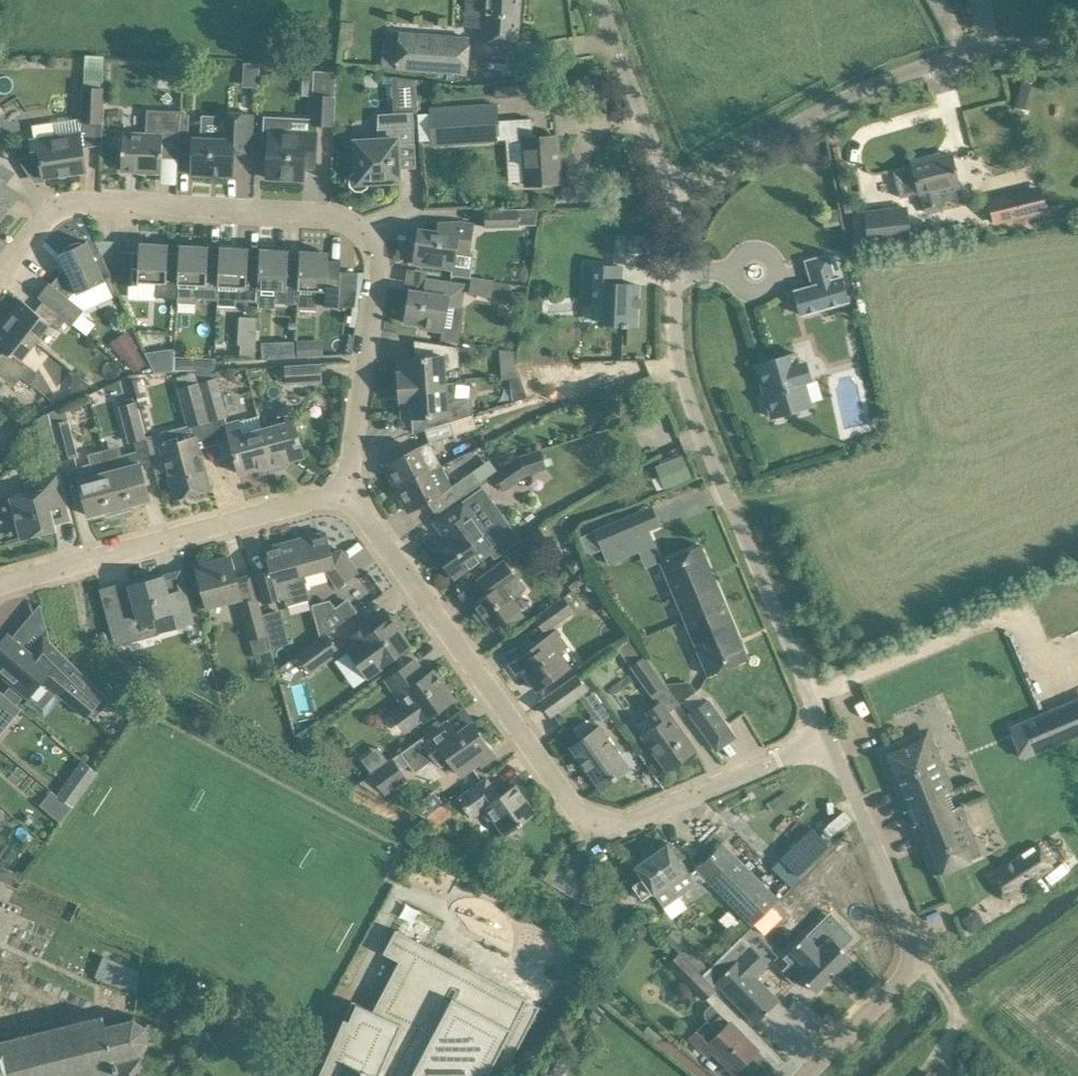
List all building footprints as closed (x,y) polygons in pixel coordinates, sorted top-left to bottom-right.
[(483,27),(483,39),(496,40),(518,41),(521,0),(485,0),(483,27)] [(466,74),(469,37),(398,32),(397,42),(396,68),(466,74)] [(260,64),(245,64),(244,88),(259,89),(260,64)] [(336,96),(334,96),(336,71),(313,70),(312,95),(314,95),(312,117),(312,124),(317,124),(334,125),(336,96)] [(351,173),(349,179),(350,185),(355,190),(362,190),(367,187),(370,181),(399,179),(399,168),(397,146),(415,145),(414,123),(413,112),(418,111),(416,79),(392,76),(394,113),(378,113),(377,139),(355,140),(357,170),(351,173)] [(1023,109),(1030,83),(1022,80),(1015,107),(1023,109)] [(102,88),(82,87),(81,119),(81,120),(101,121),(102,88)] [(431,113),(418,114),(419,140),(432,140),(433,144),(499,139),(497,120),(496,104),(431,109),(431,113)] [(179,154),(179,142),(181,115),(181,111),(147,109),(146,134),(123,132),(121,170),(161,172),(162,157),(179,158),(179,154)] [(192,151),(191,173),(232,175),(233,151),(250,152),(251,130),(252,114),(225,113),(224,116),(224,133),(201,132),(199,132),(199,138),(193,138),(192,151)] [(189,115),(181,115),(179,142),(188,143),(189,115)] [(264,115),(263,138),(269,138),(268,155),(267,177),(304,179),(304,166),(315,166),(316,144),(317,132),(289,131),(290,116),(264,115)] [(535,137),(533,137),(532,118),(497,120),(499,139),(524,137),(527,184),(538,183),(560,182),(557,135),(535,137)] [(31,138),(31,139),(33,157),(34,161),(40,160),(43,177),(45,177),(86,171),(83,150),(80,131),(55,135),(52,123),(33,126),(35,138),(31,138)] [(189,155),(179,154),(179,158),(178,165),(188,165),(189,155)] [(958,184),(952,154),(932,159),(931,156),(912,160),(913,164),(893,168),(900,196),(918,192),(919,193),(922,207),(941,203),(938,188),(958,184)] [(6,166),(0,162),(0,218),(20,194),(5,182),(13,172),(6,166)] [(987,199),(994,225),(1047,211),(1041,185),(987,199)] [(867,211),(870,242),(909,238),(906,207),(867,211)] [(486,226),(518,225),(535,224),(538,208),(486,209),(486,226)] [(413,245),(411,255),(414,259),(414,263),(435,266),(452,269),(451,275),(470,277),(474,253),(469,252),(470,243),(473,224),(460,222),(439,222),(438,231),(419,228),(417,243),(413,245)] [(49,282),(38,296),(43,300),(67,319),(73,324),(73,323),(81,313),(84,310),(113,296),(105,280),(96,261),(87,241),(82,243),(79,243),(77,243),(75,243),(73,244),(71,245),(70,245),(68,247),(66,248),(65,250),(63,252),(59,254),(66,269),(62,271),(51,284),(49,282)] [(168,244),(160,243),(140,242),(139,251),(119,250),(117,280),(120,283),(139,284),(139,281),(156,282),(156,296),(178,298),(180,244),(179,253),(168,252),(168,244)] [(200,245),(180,244),(178,298),(179,298),(178,303),(197,304),(197,299),(218,300),(220,246),(219,255),(208,254),(209,246),(200,245)] [(240,247),(220,246),(218,300),(219,285),(237,286),(236,300),(258,301),(261,248),(260,248),(259,257),(248,256),(249,248),(240,247)] [(280,249),(261,248),(258,301),(259,302),(259,287),(277,288),(276,302),(298,303),(299,289),(301,250),(300,250),(300,259),(289,258),(289,250),(280,249)] [(298,303),(298,309),(316,310),(317,304),(339,305),(341,271),(341,261),(329,260),(329,252),(320,251),(301,250),(299,289),(298,303)] [(802,314),(849,301),(842,276),(836,277),(829,253),(806,260),(812,285),(795,290),(802,314)] [(614,265),(592,264),(586,264),(585,305),(602,305),(601,322),(622,323),(622,326),(628,326),(628,323),(636,324),(638,284),(613,283),(614,265)] [(511,284),(493,281),(471,278),(469,293),(491,296),(491,294),(509,297),(511,284)] [(420,327),(442,330),(444,330),(447,304),(460,306),(464,284),(426,279),(424,292),(410,290),(405,322),(421,324),(420,327)] [(21,299),(7,318),(35,341),(50,323),(58,329),(67,319),(43,300),(35,310),(21,299)] [(255,357),(256,345),(257,317),(239,316),(238,344),(240,344),(240,357),(255,357)] [(35,341),(7,318),(0,327),(0,343),(6,348),(0,355),(0,359),(21,375),(29,365),(21,359),(35,341)] [(136,349),(139,347),(127,330),(111,342),(122,359),(125,357),(135,372),(147,363),(136,349)] [(305,339),(297,340),(298,356),(306,356),(305,339)] [(294,340),(278,341),(279,358),(295,357),(294,340)] [(397,372),(398,387),(454,383),(454,382),(445,382),(444,371),(460,366),(458,346),(419,340),(421,356),(399,358),(400,371),(397,372)] [(771,417),(792,410),(811,405),(805,383),(813,380),(807,360),(799,362),(796,352),(756,364),(771,417)] [(174,356),(174,370),(196,369),(196,358),(174,356)] [(4,379),(22,394),(30,384),(28,382),(29,382),(21,375),(0,359),(0,383),(4,379)] [(571,361),(516,363),(533,410),(582,392),(571,361)] [(286,382),(299,382),(321,380),(320,363),(285,365),(286,382)] [(196,370),(209,419),(226,415),(217,379),(214,379),(211,369),(196,370)] [(177,377),(181,388),(190,424),(209,419),(196,370),(196,372),(177,377)] [(133,379),(139,406),(147,404),(141,377),(133,379)] [(521,379),(510,379),(512,402),(527,397),(521,379)] [(454,383),(398,387),(400,402),(402,402),(403,417),(428,416),(428,426),(425,427),(425,429),(467,416),(473,414),(472,401),(453,402),(451,384),(454,384),(454,383)] [(146,436),(145,432),(139,408),(137,402),(119,406),(129,440),(146,436)] [(79,454),(70,420),(66,406),(49,413),(52,424),(61,458),(79,454)] [(280,422),(262,427),(273,470),(286,467),(284,461),(304,456),(290,406),(277,410),(280,422)] [(147,407),(139,408),(145,432),(153,430),(147,407)] [(52,461),(61,458),(52,424),(49,413),(39,417),(52,461)] [(240,419),(226,423),(231,439),(234,452),(240,473),(259,468),(260,474),(273,470),(262,427),(258,414),(240,419)] [(429,441),(384,464),(396,488),(429,471),(441,465),(430,442),(454,435),(453,432),(450,421),(425,429),(429,441)] [(158,433),(146,436),(153,461),(156,474),(168,470),(170,475),(175,497),(209,487),(204,466),(199,448),(196,437),(192,424),(190,424),(158,433)] [(529,474),(547,468),(540,448),(517,456),(495,472),(494,473),(506,490),(529,474)] [(150,499),(144,477),(137,452),(123,456),(125,465),(109,469),(121,511),(132,508),(131,504),(150,499)] [(683,454),(656,466),(665,488),(692,476),(683,454)] [(109,469),(94,473),(91,464),(76,468),(83,494),(88,515),(107,510),(108,514),(121,511),(109,469)] [(452,486),(453,485),(441,465),(429,471),(396,488),(408,511),(427,501),(441,494),(452,486)] [(482,482),(476,474),(473,470),(453,485),(452,486),(460,497),(482,482)] [(15,513),(11,514),(13,523),(17,522),(21,537),(55,528),(52,515),(68,511),(57,473),(26,482),(29,492),(11,497),(15,513)] [(486,532),(507,519),(484,486),(464,501),(452,509),(434,522),(444,535),(449,532),(452,536),(434,549),(454,578),(472,565),(493,551),(482,536),(486,532)] [(632,514),(584,534),(592,553),(640,533),(632,514)] [(509,550),(512,554),(515,559),(546,537),(539,527),(509,550)] [(326,531),(294,540),(303,574),(325,568),(338,586),(358,572),(342,550),(331,553),(326,531)] [(256,573),(262,594),(264,602),(284,597),(287,606),(309,600),(303,574),(294,540),(265,548),(270,569),(256,573)] [(700,544),(680,553),(661,561),(684,618),(724,601),(700,544)] [(196,566),(202,588),(207,605),(241,596),(230,557),(196,566)] [(506,559),(496,566),(478,579),(488,592),(474,602),(494,629),(521,609),(513,598),(526,588),(516,574),(506,559)] [(134,601),(105,609),(113,637),(129,633),(126,623),(155,615),(159,630),(193,621),(184,588),(168,592),(163,575),(129,584),(134,601)] [(544,631),(573,610),(577,607),(568,595),(535,618),(544,631)] [(264,620),(259,604),(257,597),(241,601),(251,638),(267,634),(267,633),(264,620)] [(328,632),(358,610),(348,597),(336,607),(330,599),(312,604),(320,637),(327,632),(328,632)] [(684,618),(700,655),(708,675),(748,659),(724,601),(684,618)] [(410,646),(399,630),(389,618),(371,631),(366,625),(351,635),(355,640),(345,647),(368,680),(383,669),(382,666),(392,659),(410,646)] [(51,641),(48,630),(29,651),(7,633),(0,641),(0,672),(29,696),(42,681),(63,699),(64,698),(86,717),(105,694),(51,641)] [(537,690),(555,677),(569,666),(559,652),(567,646),(555,630),(515,659),(537,690)] [(297,654),(310,671),(340,649),(328,632),(327,632),(320,637),(297,654)] [(645,656),(630,666),(650,693),(658,704),(662,701),(669,712),(680,704),(664,683),(645,656)] [(397,671),(386,679),(403,704),(399,707),(392,711),(406,732),(414,727),(424,720),(436,711),(454,698),(434,670),(427,675),(415,658),(397,671)] [(581,672),(577,675),(541,701),(551,715),(569,702),(591,686),(581,672)] [(0,690),(0,710),(8,717),(17,706),(20,709),(21,708),(0,690)] [(612,716),(602,703),(596,694),(587,701),(594,709),(604,722),(612,716)] [(727,726),(708,699),(690,712),(709,739),(727,726)] [(1039,750),(1077,733),(1077,701),(1077,699),(1026,721),(1039,750)] [(657,725),(643,735),(654,751),(667,769),(696,749),(683,731),(669,712),(662,701),(658,704),(647,712),(657,725)] [(472,723),(457,734),(449,721),(430,733),(421,739),(401,753),(414,772),(435,757),(438,762),(442,767),(452,760),(462,774),(479,761),(481,764),(494,754),(489,747),(472,723)] [(599,726),(589,734),(571,747),(601,788),(629,767),(599,726)] [(935,874),(981,855),(960,805),(955,807),(949,793),(954,791),(931,738),(910,747),(906,738),(879,750),(905,812),(910,810),(916,824),(915,825),(935,874)] [(377,769),(360,782),(361,783),(377,794),(382,790),(386,796),(397,787),(409,778),(405,773),(394,758),(393,756),(377,769)] [(506,834),(518,825),(536,812),(515,784),(499,795),(486,777),(469,790),(458,798),(472,817),(486,806),(506,834)] [(72,808),(85,790),(69,778),(56,796),(65,803),(72,808)] [(60,822),(72,808),(65,803),(53,816),(60,822)] [(844,814),(827,829),(834,837),(851,823),(844,814)] [(813,828),(781,858),(797,875),(829,845),(827,843),(819,835),(813,828)] [(834,837),(827,829),(819,835),(827,843),(834,837)] [(1039,841),(989,875),(1004,898),(1054,863),(1039,841)] [(696,885),(680,861),(667,843),(635,867),(644,879),(632,886),(642,900),(653,893),(664,908),(679,897),(696,885)] [(697,868),(712,884),(753,925),(754,924),(771,907),(779,900),(722,843),(697,868)] [(797,875),(781,858),(771,868),(791,889),(801,879),(797,875)] [(570,894),(579,880),(554,864),(545,879),(570,894)] [(16,873),(1,866),(0,868),(0,880),(11,885),(16,873)] [(596,907),(600,890),(584,886),(579,903),(596,907)] [(771,907),(754,924),(767,937),(784,920),(771,907)] [(789,963),(781,971),(795,984),(802,977),(816,991),(852,956),(843,948),(855,936),(842,923),(830,911),(806,935),(791,950),(796,956),(789,963)] [(372,1009),(351,1000),(318,1075),(503,1075),(540,1006),(527,999),(528,998),(396,929),(383,952),(399,961),(372,1009)] [(768,964),(752,947),(751,946),(739,959),(715,982),(756,1023),(779,1000),(756,976),(768,964)] [(715,989),(700,974),(680,953),(670,963),(704,999),(715,989)] [(139,971),(104,956),(96,974),(137,992),(139,971)] [(601,1016),(608,1008),(601,1002),(595,1009),(589,1015),(593,1019),(594,1023),(603,1020),(601,1015),(601,1016)] [(691,1036),(694,1039),(709,1054),(714,1049),(735,1071),(757,1049),(721,1013),(709,1024),(707,1021),(691,1036)] [(116,1071),(118,1075),(147,1075),(143,1055),(145,1054),(150,1041),(147,1026),(134,1017),(106,1024),(103,1016),(3,1040),(0,1041),(0,1075),(97,1075),(116,1071)] [(566,1070),(566,1061),(560,1054),(552,1054),(546,1060),(546,1069),(553,1075),(561,1075),(566,1070)]
